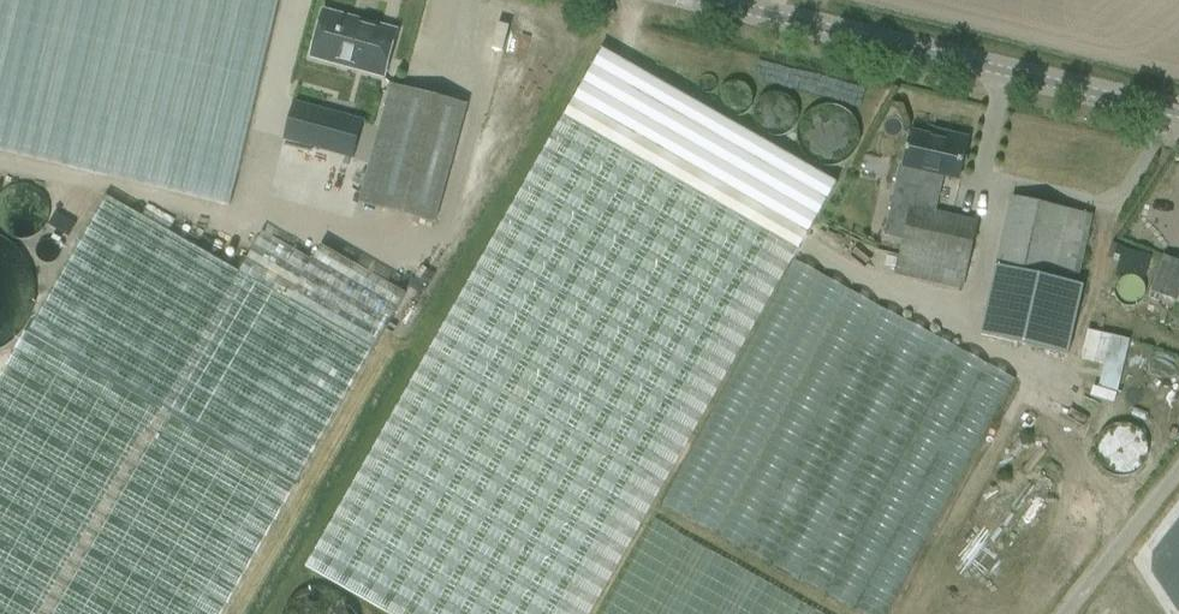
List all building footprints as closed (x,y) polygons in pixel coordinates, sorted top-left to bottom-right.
[(228,206),(277,0),(0,0),(0,152),(228,206)] [(384,78),(390,55),(397,31),(378,26),(376,30),(323,16),(311,58),(334,64),(384,78)] [(836,185),(601,50),(305,569),(384,613),(591,613),(794,259),(836,185)] [(434,224),(460,129),(466,106),(392,85),(360,204),(434,224)] [(779,98),(775,122),(804,127),(808,103),(779,98)] [(363,122),(293,103),(283,139),(353,158),(363,122)] [(822,113),(823,164),(876,162),(875,127),(853,127),(853,112),(822,113)] [(935,214),(943,177),(958,180),(968,139),(946,134),(945,140),(912,132),(908,148),(907,147),(906,151),(907,152),(904,166),(901,165),(896,187),(915,191),(911,209),(935,214)] [(297,484),(374,350),(404,295),(320,251),(313,262),(263,233),(247,260),(243,257),(237,266),(242,269),(240,273),(107,197),(95,218),(30,331),(0,382),(0,613),(222,613),(297,484)] [(1091,216),(1068,210),(1012,198),(997,265),(1076,283),(1091,216)] [(963,286),(977,224),(935,214),(911,209),(897,271),(963,286)] [(1178,315),(1178,262),(1165,257),(1151,293),(1176,303),(1172,312),(1178,315)] [(1084,285),(1076,283),(997,265),(980,336),(1069,355),(1084,285)] [(1088,331),(1081,359),(1123,369),(1130,341),(1088,331)] [(651,517),(598,613),(824,613),(651,517)]
